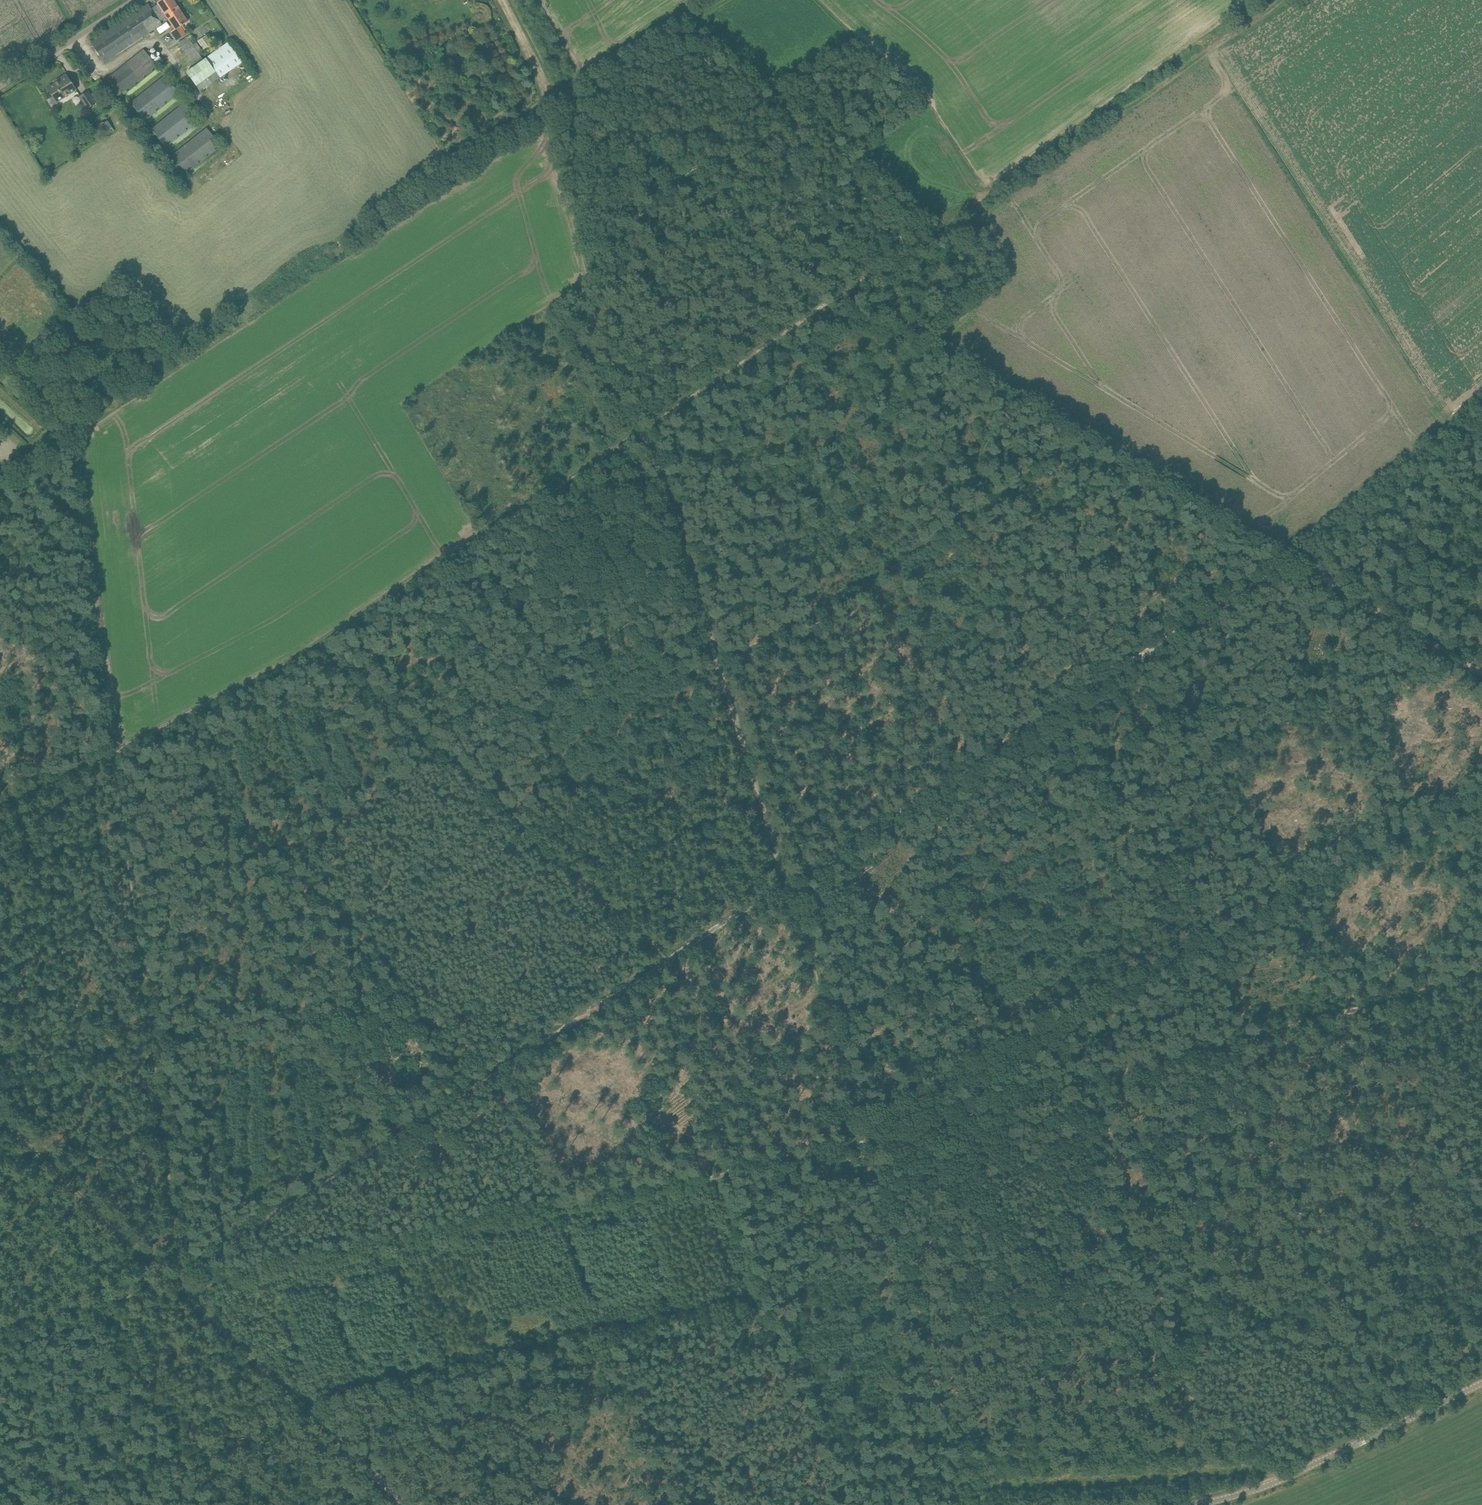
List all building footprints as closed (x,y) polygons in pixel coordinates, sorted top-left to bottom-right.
[(96,50),(104,63),(162,24),(160,22),(167,17),(175,29),(172,32),(177,40),(185,34),(184,31),(186,29),(183,25),(188,22),(173,0),(162,0),(158,3),(158,4),(152,9),(148,3),(90,42),(96,50)] [(212,43),(206,35),(198,41),(204,49),(212,43)] [(179,41),(193,63),(201,58),(187,36),(179,41)] [(221,78),(243,62),(228,42),(206,58),(206,57),(186,71),(201,92),(220,78),(221,78)] [(110,77),(124,95),(158,68),(144,50),(110,77)] [(76,89),(72,83),(66,74),(59,79),(60,81),(48,89),(57,102),(76,89)] [(165,75),(131,102),(145,120),(179,93),(165,75)] [(80,97),(88,108),(95,104),(87,92),(80,97)] [(166,147),(201,119),(186,101),(151,128),(166,147)] [(92,139),(112,127),(108,121),(89,134),(92,139)] [(222,146),(207,128),(173,155),(187,173),(222,146)] [(72,143),(78,139),(74,133),(68,137),(72,143)]
